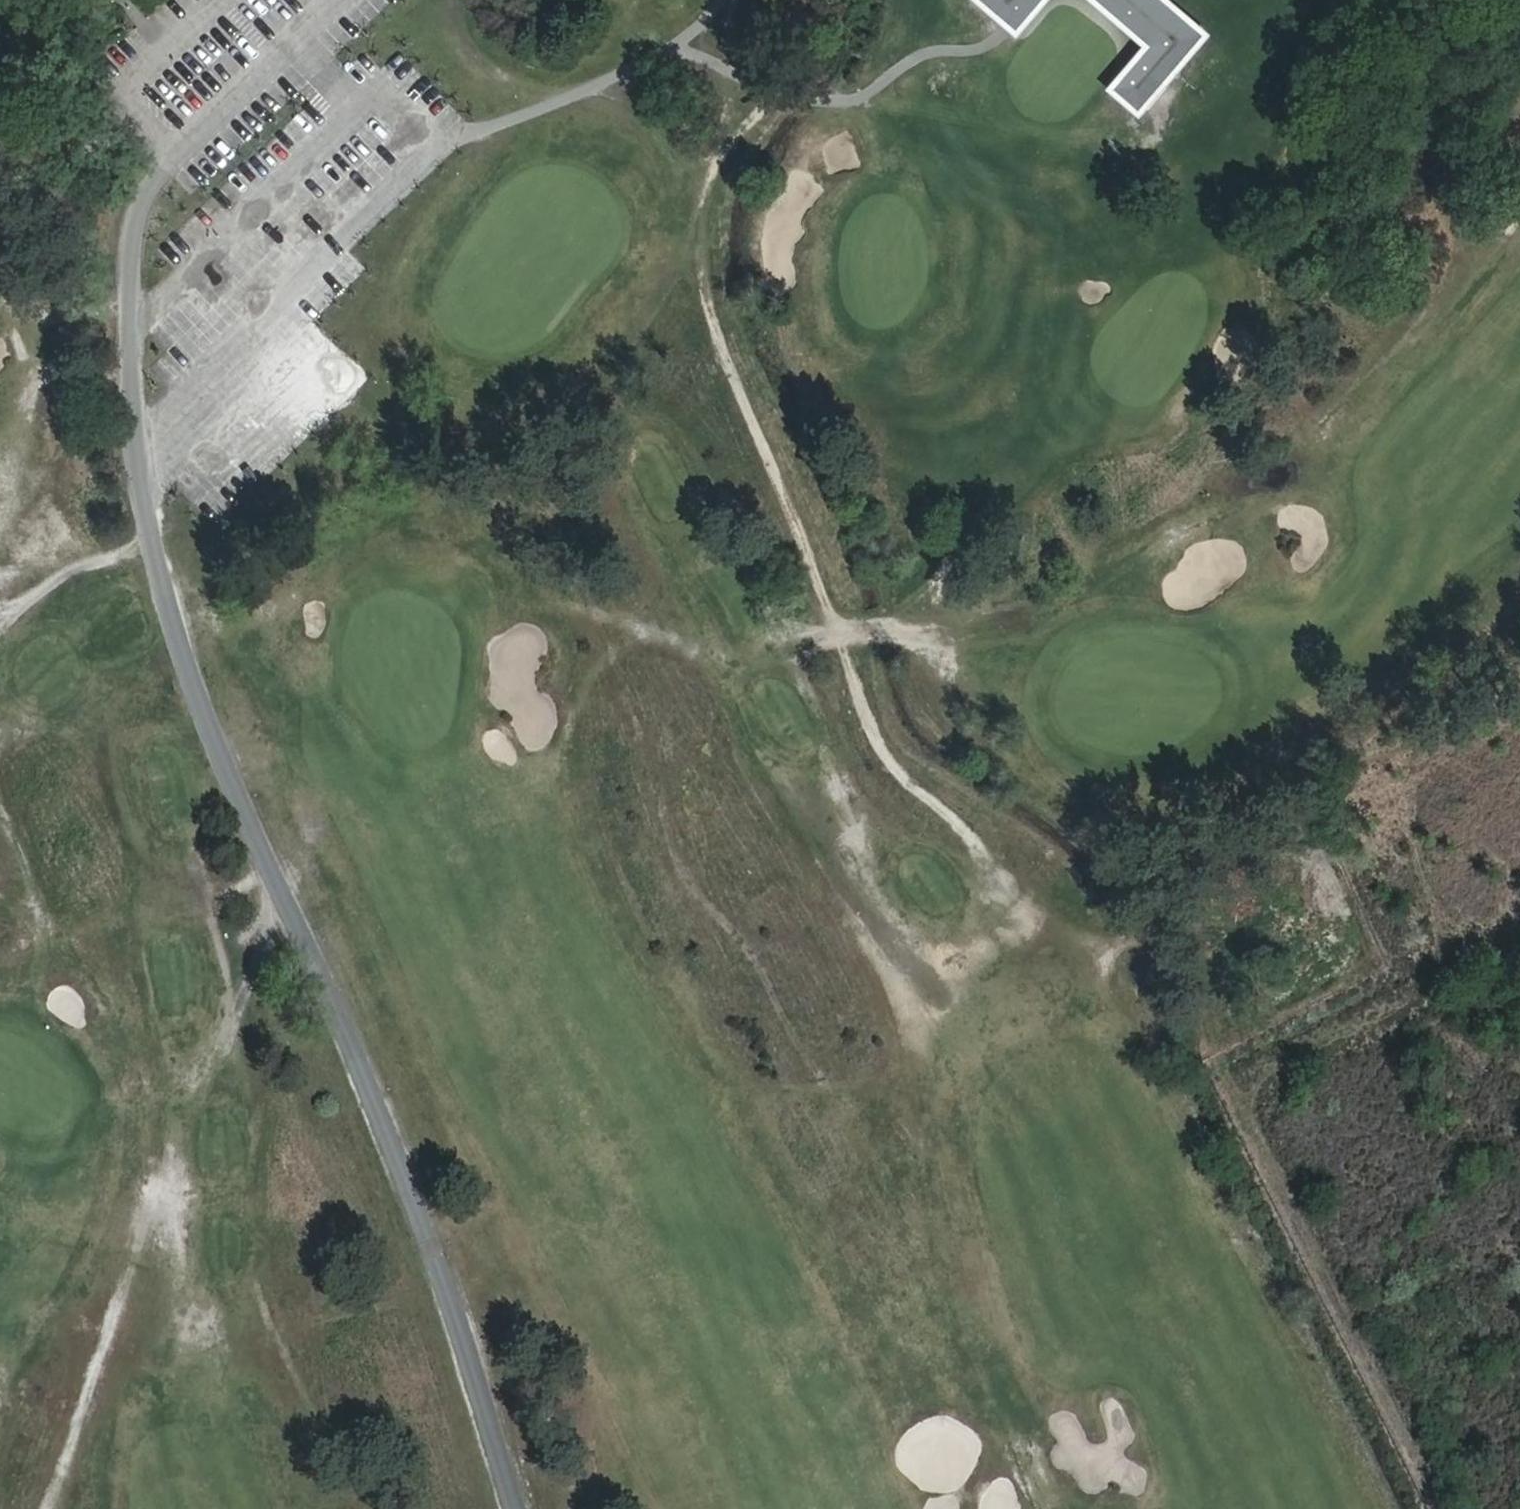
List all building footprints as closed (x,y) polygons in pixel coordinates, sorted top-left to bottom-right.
[(1017,17),(1029,27),(1051,0),(1042,0),(1035,8),(1025,0),(996,0),(1017,17)] [(1035,8),(1042,0),(1025,0),(1035,8)] [(1161,39),(1125,82),(1152,104),(1156,99),(1134,82),(1162,48),(1183,66),(1189,59),(1175,48),(1180,43),(1128,0),(1114,0),(1161,39)] [(1180,43),(1175,48),(1189,59),(1213,30),(1176,0),(1128,0),(1180,43)] [(1213,30),(1216,26),(1184,0),(1176,0),(1213,30)] [(1156,99),(1183,66),(1162,48),(1134,82),(1156,99)]
